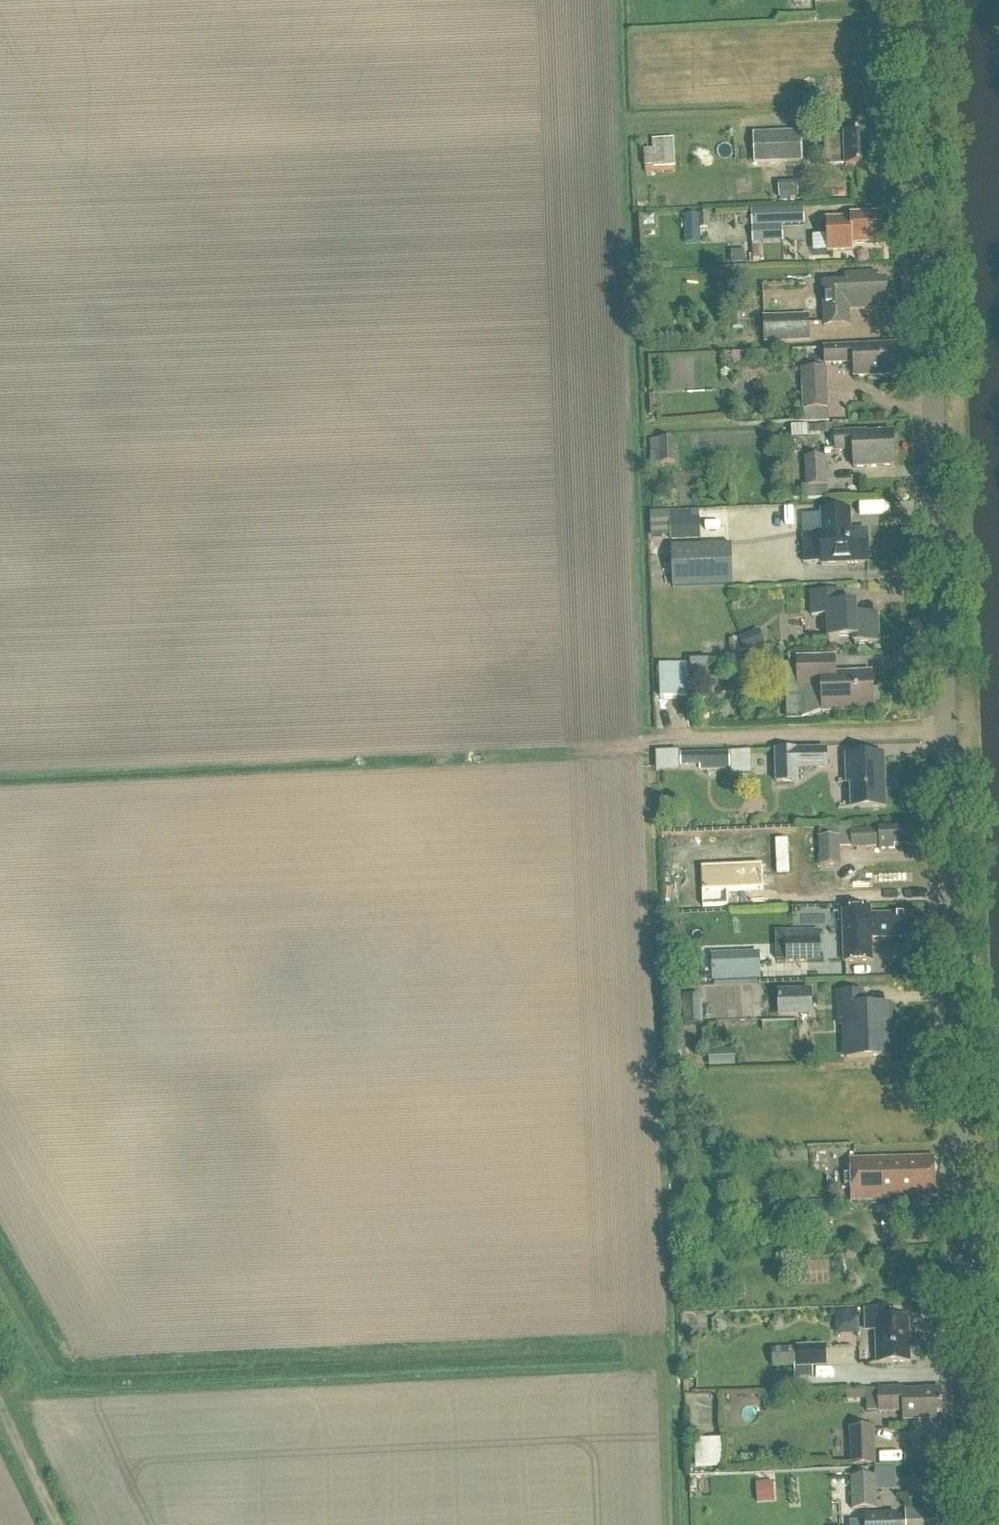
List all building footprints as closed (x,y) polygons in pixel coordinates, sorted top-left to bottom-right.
[(801,134),(753,135),(754,166),(802,165),(801,134)] [(845,139),(825,139),(826,168),(846,167),(846,170),(871,169),(870,135),(844,136),(845,139)] [(655,170),(676,170),(675,142),(654,143),(655,170)] [(790,187),(773,187),(773,199),(790,199),(790,187)] [(804,210),(752,212),(752,229),(782,228),(805,227),(804,210)] [(853,248),(884,247),(883,218),(850,219),(851,223),(827,224),(828,256),(853,256),(853,248)] [(701,246),(701,219),(686,219),(686,246),(701,246)] [(753,246),(783,245),(782,228),(752,229),(753,246)] [(848,312),(885,310),(884,286),(876,286),(875,277),(847,278),(847,283),(821,284),(823,329),(849,328),(848,312)] [(809,318),(763,320),(764,347),(810,345),(809,318)] [(893,379),(893,373),(899,373),(899,350),(854,351),(824,352),(825,367),(854,366),(855,380),(893,379)] [(829,413),(828,371),(802,372),(803,414),(829,413)] [(864,434),(835,435),(835,451),(853,450),(854,468),(896,466),(894,434),(864,436),(864,434)] [(675,464),(675,441),(661,442),(661,465),(675,464)] [(804,485),(803,457),(791,458),(793,486),(804,485)] [(806,461),(807,489),(827,489),(827,460),(806,461)] [(664,528),(665,541),(696,539),(694,511),(648,513),(649,529),(664,528)] [(850,512),(822,513),(823,534),(821,534),(823,566),(869,564),(867,532),(851,533),(850,512)] [(696,513),(696,522),(727,522),(727,513),(696,513)] [(732,547),(671,549),(673,590),(733,587),(732,547)] [(842,595),(812,596),(812,620),(827,619),(828,641),(854,641),(854,645),(884,644),(883,614),(861,615),(861,607),(842,608),(842,595)] [(765,650),(759,634),(740,641),(746,657),(765,650)] [(809,718),(807,719),(807,720),(823,713),(823,714),(874,712),(872,678),(836,679),(835,659),(798,661),(799,690),(806,690),(806,692),(808,693),(809,718)] [(690,665),(659,666),(660,700),(691,699),(690,665)] [(773,753),(774,787),(797,786),(797,771),(826,770),(825,751),(773,753)] [(650,754),(651,772),(674,771),(673,752),(650,754)] [(679,756),(679,770),(698,769),(698,773),(728,773),(728,755),(679,756)] [(849,783),(850,810),(884,809),(883,759),(845,761),(846,783),(849,783)] [(820,839),(819,839),(820,869),(842,868),(841,849),(878,848),(878,852),(895,851),(895,847),(915,847),(914,830),(852,832),(852,829),(820,830),(820,839)] [(789,840),(772,841),(773,874),(790,874),(789,840)] [(824,924),(824,908),(801,908),(801,924),(824,924)] [(914,940),(913,917),(871,918),(871,912),(843,912),(844,964),(872,964),(872,940),(914,940)] [(820,932),(776,934),(777,963),(785,963),(785,966),(821,965),(820,932)] [(703,955),(705,983),(754,981),(753,952),(703,955)] [(812,1017),(811,991),(777,992),(778,1018),(812,1017)] [(864,992),(840,993),(841,1025),(847,1025),(848,1058),(892,1057),(890,1006),(865,1007),(864,992)] [(702,1027),(702,999),(686,999),(686,1028),(702,1027)] [(935,1159),(850,1161),(851,1203),(909,1201),(909,1199),(936,1198),(935,1159)] [(895,1309),(865,1310),(866,1331),(878,1331),(879,1363),(910,1362),(909,1321),(895,1321),(895,1309)] [(858,1337),(858,1311),(832,1311),(831,1336),(858,1337)] [(796,1351),(772,1351),(772,1367),(826,1366),(826,1347),(796,1347),(796,1351)] [(879,1415),(904,1414),(904,1421),(936,1419),(936,1414),(942,1413),(940,1392),(905,1394),(905,1389),(878,1390),(879,1415)] [(875,1428),(849,1429),(851,1468),(876,1467),(875,1428)] [(722,1440),(695,1441),(696,1469),(723,1469),(722,1440)] [(877,1511),(876,1477),(851,1478),(852,1511),(877,1511)] [(907,1524),(895,1524),(895,1521),(867,1522),(867,1524),(945,1524),(945,1519),(940,1519),(939,1512),(907,1512),(907,1524)]
